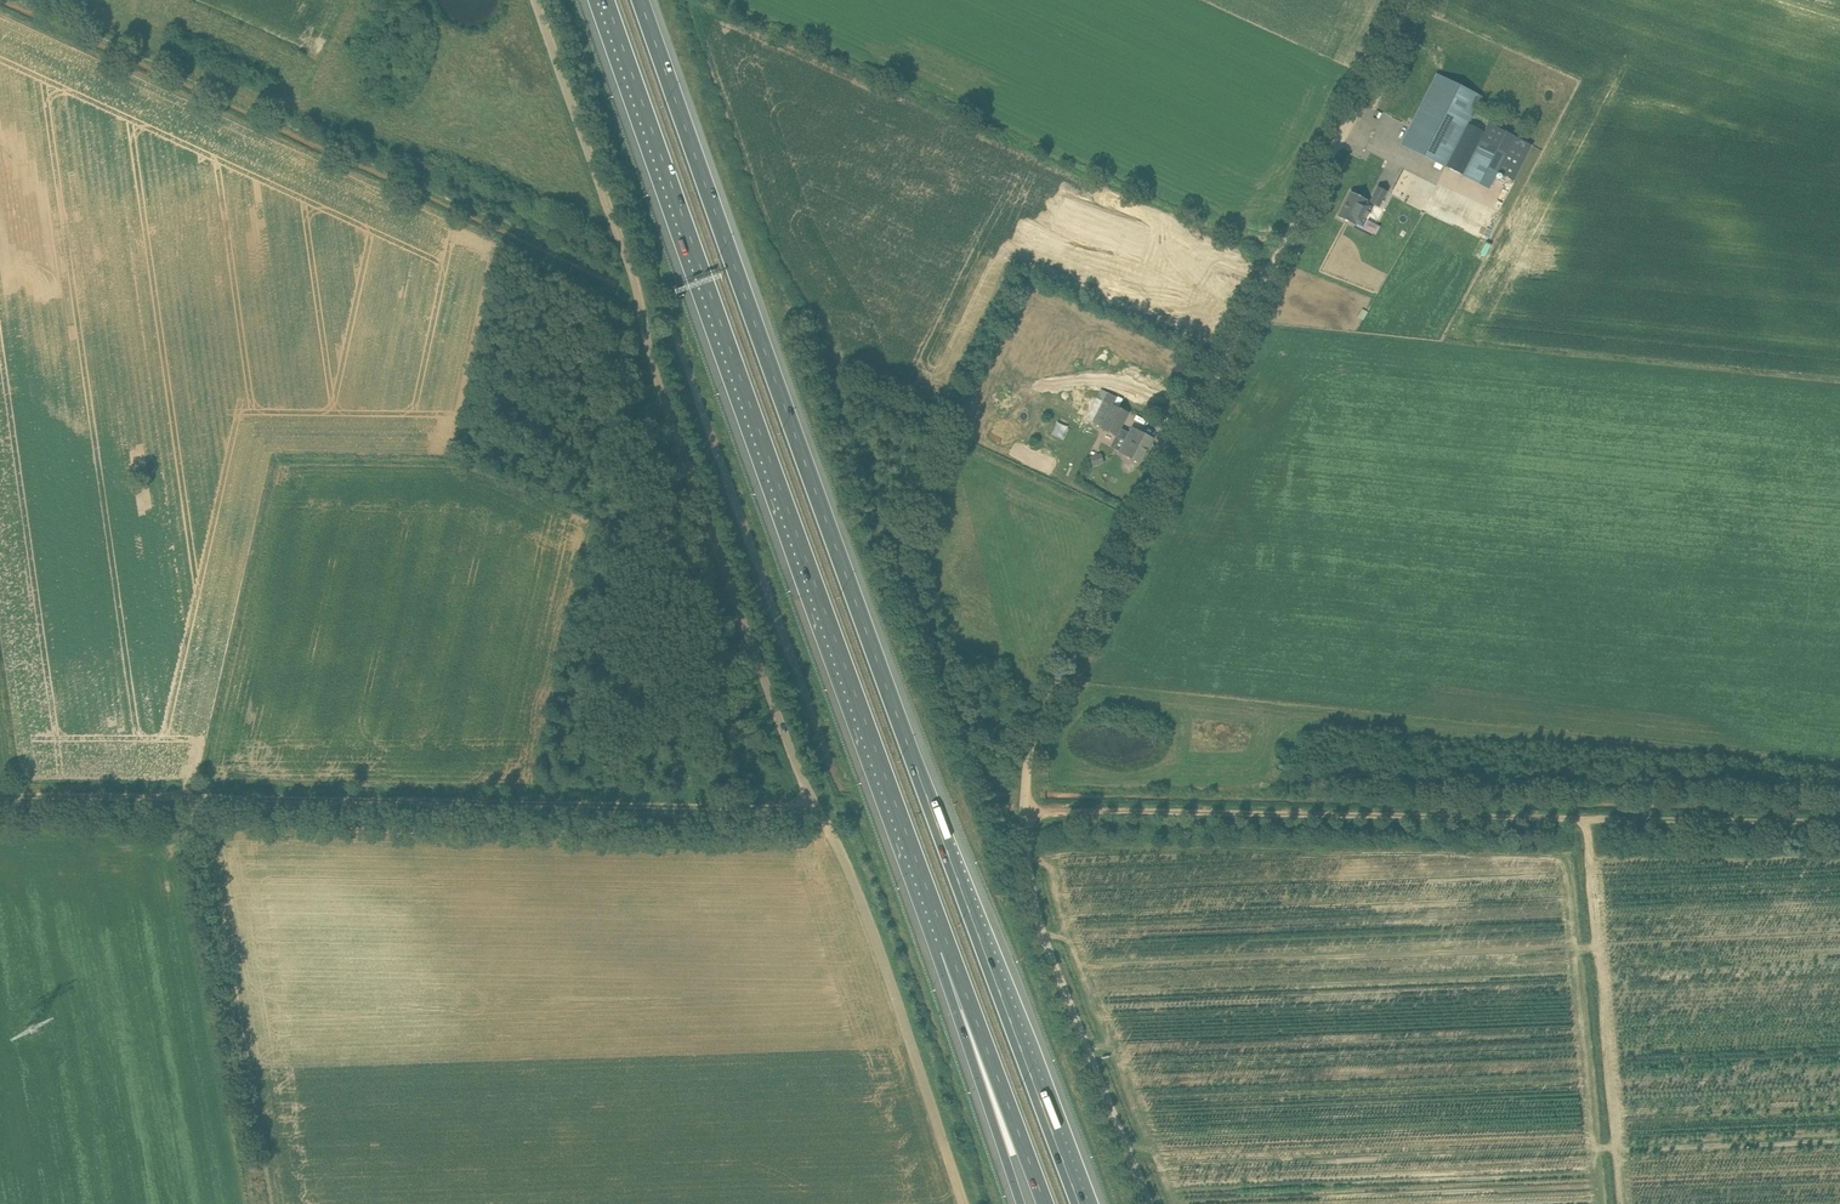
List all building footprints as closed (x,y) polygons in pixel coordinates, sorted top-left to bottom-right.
[(1482,97),(1437,74),(1402,144),(1445,166),(1469,122),(1482,97)] [(1469,122),(1445,166),(1463,175),(1485,131),(1469,122)] [(1485,131),(1463,175),(1489,188),(1497,171),(1515,180),(1515,179),(1533,145),(1489,122),(1485,131)] [(1355,225),(1360,216),(1367,220),(1375,205),(1379,207),(1387,191),(1378,186),(1370,201),(1368,200),(1351,191),(1338,216),(1355,225)] [(1128,415),(1113,407),(1116,402),(1107,397),(1093,424),(1102,429),(1101,430),(1116,438),(1128,415)] [(1125,455),(1140,462),(1153,438),(1138,430),(1125,455)] [(1049,473),(1053,464),(1027,453),(1024,462),(1049,473)] [(1089,456),(1092,466),(1104,463),(1101,453),(1089,456)]
